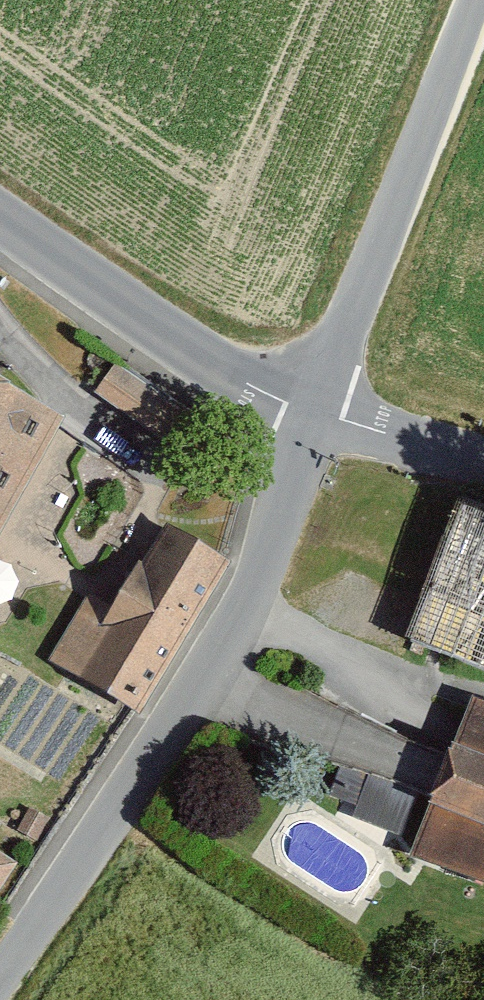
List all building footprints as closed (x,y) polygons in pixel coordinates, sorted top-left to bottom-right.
[(178,415),(126,370),(100,400),(152,445),(178,415)] [(0,390),(0,555),(72,432),(0,390)] [(470,503),(416,657),(483,681),(483,508),(470,503)] [(244,571),(178,531),(116,632),(85,614),(53,667),(151,726),(244,571)] [(483,709),(420,866),(483,891),(483,710),(483,709)] [(0,858),(0,901),(20,873),(0,858)]
